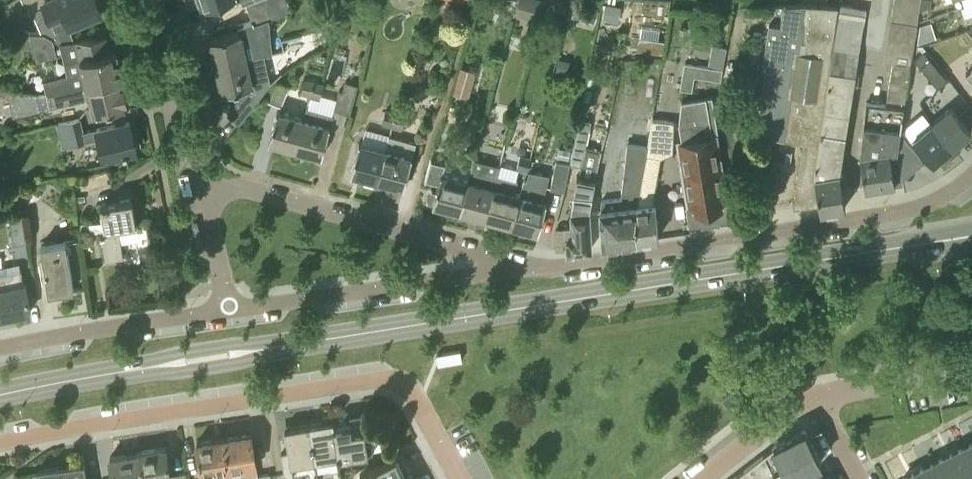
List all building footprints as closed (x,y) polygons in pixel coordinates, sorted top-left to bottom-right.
[(51,19),(56,30),(101,11),(96,0),(22,0),(28,11),(33,9),(34,10),(44,6),(49,20),(51,19)] [(246,2),(254,24),(292,10),(289,0),(253,0),(246,2)] [(517,14),(541,20),(543,13),(546,0),(520,0),(517,14)] [(916,23),(920,0),(892,0),(889,19),(898,21),(916,23)] [(814,170),(820,205),(821,211),(845,207),(842,187),(840,170),(866,7),(841,3),(836,34),(835,34),(833,46),(824,107),(814,170)] [(793,208),(820,205),(814,170),(824,107),(833,46),(835,34),(834,34),(839,6),(827,5),(802,4),(784,6),(781,25),(769,23),(762,70),(769,71),(758,134),(756,133),(756,134),(785,140),(785,139),(804,142),(793,208)] [(598,8),(589,6),(586,19),(595,21),(598,8)] [(898,148),(916,23),(898,21),(895,43),(889,42),(886,60),(893,61),(886,104),(867,101),(860,153),(862,168),(865,187),(903,181),(899,161),(898,151),(898,148)] [(932,21),(921,25),(918,43),(927,40),(937,36),(932,21)] [(36,59),(57,54),(53,37),(44,32),(30,31),(36,59)] [(216,65),(247,58),(241,31),(210,38),(216,65)] [(46,91),(56,92),(123,76),(117,48),(111,50),(107,35),(60,42),(68,73),(44,78),(46,91)] [(664,41),(640,37),(638,48),(662,52),(664,41)] [(712,66),(723,68),(726,46),(715,45),(712,66)] [(222,92),(253,85),(254,91),(255,91),(257,102),(271,84),(265,54),(247,58),(216,65),(222,92)] [(560,57),(556,70),(568,73),(571,59),(560,57)] [(938,85),(947,77),(930,57),(921,64),(938,85)] [(723,68),(712,66),(685,62),(681,89),(692,90),(694,76),(721,80),(723,68)] [(468,97),(475,71),(460,66),(453,92),(468,97)] [(50,107),(93,97),(95,109),(129,101),(123,76),(56,92),(46,91),(31,90),(35,105),(49,102),(50,107)] [(301,92),(311,94),(315,80),(305,78),(301,92)] [(315,80),(311,94),(321,97),(324,83),(315,80)] [(334,109),(351,113),(359,83),(346,80),(343,90),(339,89),(334,109)] [(281,105),(289,86),(278,81),(270,100),(281,105)] [(257,102),(255,91),(254,91),(235,95),(237,103),(228,114),(240,123),(257,102)] [(676,139),(686,206),(689,226),(732,219),(712,95),(682,100),(679,122),(682,138),(676,139)] [(932,121),(953,147),(971,131),(951,105),(932,121)] [(304,117),(295,148),(322,155),(333,114),(307,106),(304,117)] [(383,123),(391,125),(395,110),(387,108),(383,123)] [(268,141),(295,148),(304,117),(277,110),(268,141)] [(395,110),(391,125),(403,128),(407,114),(395,110)] [(98,138),(103,161),(129,154),(128,151),(136,149),(129,120),(83,131),(80,118),(57,123),(62,147),(87,141),(86,140),(98,138)] [(634,218),(638,240),(658,237),(654,195),(661,156),(673,151),(675,120),(653,118),(647,153),(646,153),(644,165),(634,218)] [(932,121),(912,138),(933,163),(953,147),(932,121)] [(582,165),(589,132),(577,130),(570,162),(582,165)] [(381,167),(378,179),(404,186),(416,142),(390,135),(387,147),(386,147),(381,167)] [(351,172),(378,179),(381,167),(386,147),(360,139),(351,172)] [(474,158),(475,158),(479,142),(469,139),(464,156),(474,158)] [(898,151),(899,161),(906,159),(914,168),(925,159),(909,141),(898,151)] [(559,147),(557,157),(569,160),(571,149),(559,147)] [(601,226),(602,246),(638,240),(634,218),(644,165),(646,153),(630,150),(624,196),(602,198),(603,207),(600,208),(601,226)] [(517,168),(528,171),(532,156),(521,154),(517,168)] [(565,190),(570,162),(556,160),(551,187),(565,190)] [(498,175),(499,169),(474,163),(470,178),(468,178),(459,210),(486,217),(498,175)] [(433,202),(459,210),(468,178),(441,170),(433,202)] [(571,221),(563,221),(567,251),(592,248),(589,209),(596,178),(577,174),(572,209),(571,209),(571,221)] [(486,217),(512,224),(521,192),(515,190),(518,180),(498,175),(486,217)] [(524,178),(521,192),(512,224),(538,232),(547,199),(543,198),(547,183),(528,179),(524,178)] [(101,229),(103,239),(106,259),(123,256),(119,227),(137,225),(132,198),(102,203),(104,220),(90,222),(91,230),(101,229)] [(10,216),(14,243),(27,241),(23,214),(10,216)] [(66,241),(41,245),(49,293),(74,289),(66,241)] [(0,271),(0,316),(31,310),(25,281),(23,282),(21,268),(0,271)] [(965,340),(971,339),(971,324),(963,326),(965,340)] [(745,396),(738,386),(722,398),(729,407),(730,406),(740,399),(745,396)] [(315,461),(339,457),(334,424),(332,413),(322,415),(323,421),(309,423),(315,461)] [(334,424),(339,457),(372,451),(371,439),(367,439),(367,436),(382,433),(374,418),(362,420),(364,426),(347,429),(346,422),(334,424)] [(291,465),(315,461),(309,423),(285,427),(291,465)] [(821,461),(805,429),(774,445),(774,446),(731,478),(785,478),(821,461)] [(230,470),(257,466),(251,432),(225,437),(230,470)] [(230,470),(225,437),(197,441),(202,475),(217,473),(217,475),(215,476),(216,478),(232,478),(231,473),(230,474),(230,470)] [(960,447),(971,469),(971,441),(960,447)] [(170,476),(165,446),(140,450),(144,478),(156,478),(170,476)] [(960,447),(941,457),(952,478),(971,478),(971,469),(960,447)] [(140,450),(110,455),(113,471),(111,471),(112,478),(144,478),(140,450)] [(364,478),(395,478),(406,473),(396,455),(401,453),(401,451),(361,472),(364,478)] [(941,457),(921,467),(928,478),(952,478),(941,457)] [(84,460),(38,469),(40,478),(88,478),(84,460)] [(921,467),(900,478),(928,478),(921,467)]
